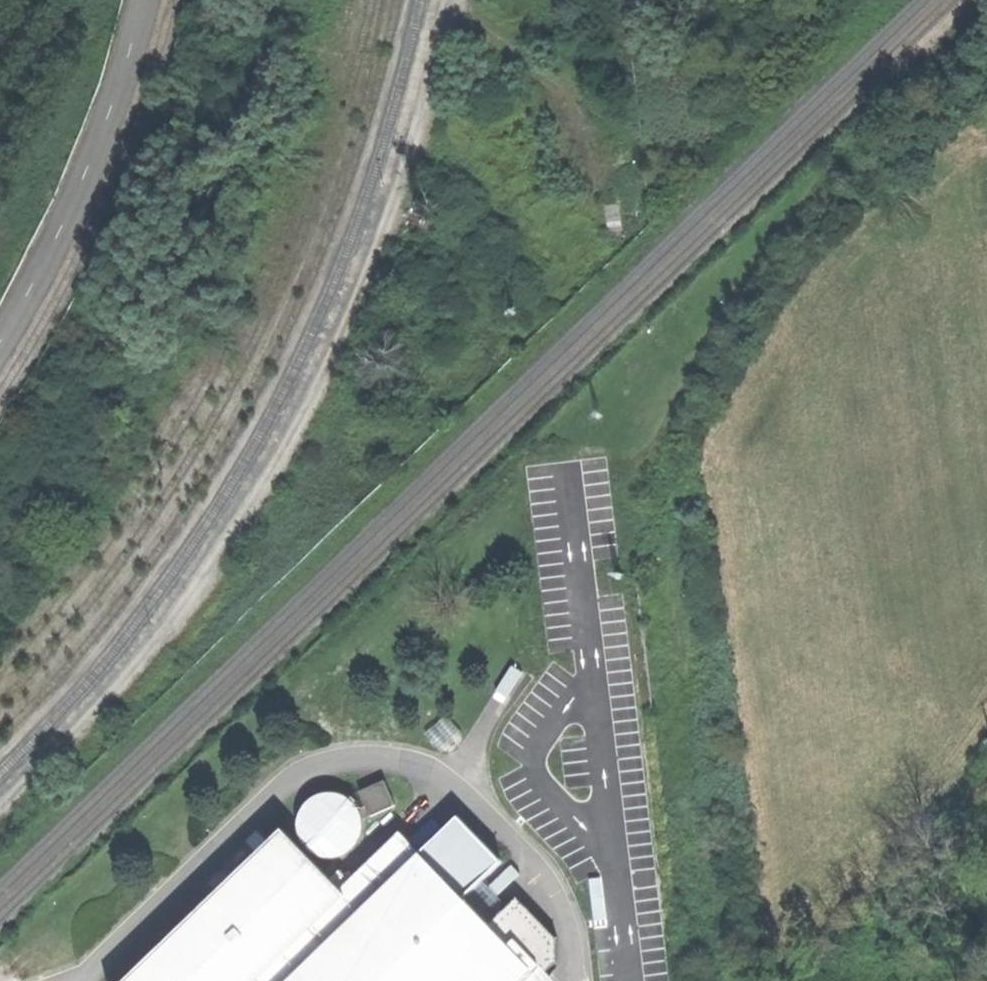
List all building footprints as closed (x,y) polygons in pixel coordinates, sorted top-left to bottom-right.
[(380,811),(400,798),(387,779),(368,791),(380,811)] [(542,954),(559,927),(459,824),(417,864),(393,839),(342,888),(281,826),(120,980),(558,980),(542,954)]
